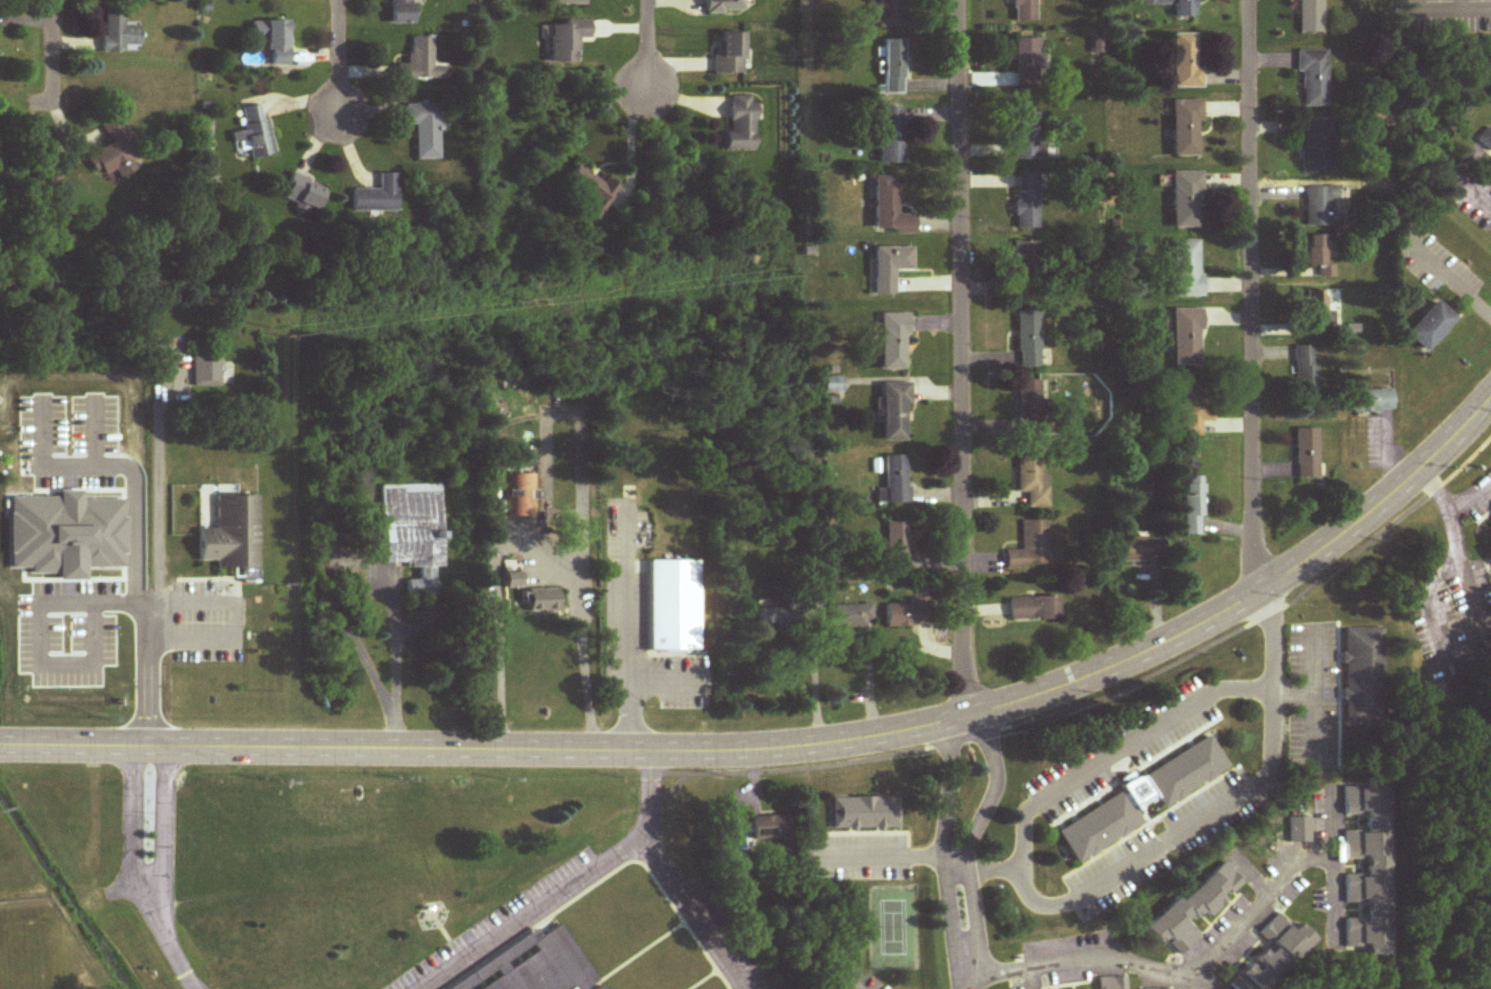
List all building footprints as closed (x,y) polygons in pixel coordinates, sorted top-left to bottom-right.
[(390,25),(414,25),(414,0),(390,0),(390,25)] [(744,14),(744,0),(704,0),(705,15),(744,14)] [(903,0),(877,0),(877,28),(903,28),(903,0)] [(1036,0),(1014,0),(1014,21),(1035,22),(1036,0)] [(1194,0),(1173,0),(1173,18),(1194,18),(1194,0)] [(1294,33),(1323,33),(1323,0),(1294,0),(1294,33)] [(103,7),(103,53),(140,53),(140,26),(123,27),(123,7),(103,7)] [(288,66),(288,23),(252,23),(252,40),(267,40),(267,66),(288,66)] [(550,64),(576,64),(576,40),(588,40),(588,23),(550,23),(550,64)] [(743,33),(721,33),(721,57),(713,57),(713,74),(743,74),(743,33)] [(1202,69),(1196,69),(1195,35),(1173,35),(1173,90),(1202,90),(1202,69)] [(448,83),(448,68),(432,68),(432,38),(410,37),(410,66),(397,65),(397,82),(448,83)] [(1016,76),(1038,76),(1038,38),(1016,38),(1016,76)] [(884,95),(904,95),(904,40),(884,40),(884,95)] [(1328,107),(1328,51),(1297,51),(1297,73),(1302,73),(1302,107),(1328,107)] [(756,96),(731,96),(731,133),(726,133),(726,151),(756,151),(756,96)] [(1200,158),(1200,101),(1172,101),(1172,158),(1200,158)] [(439,161),(439,105),(405,105),(405,127),(415,127),(415,161),(439,161)] [(244,131),(232,133),(235,150),(249,149),(250,158),(274,155),(269,121),(262,122),(260,107),(241,109),(244,131)] [(879,165),(905,165),(905,108),(879,108),(879,165)] [(1041,161),(1040,113),(1014,113),(1015,161),(1041,161)] [(98,126),(109,144),(89,156),(107,186),(146,163),(117,115),(98,126)] [(1305,172),(1337,173),(1337,120),(1305,120),(1305,172)] [(1490,157),(1490,131),(1488,129),(1476,139),(1490,157)] [(604,182),(576,165),(561,191),(588,207),(584,213),(598,221),(619,185),(606,178),(604,182)] [(1172,229),(1203,229),(1203,172),(1172,172),(1172,229)] [(353,190),(353,212),(397,212),(397,174),(379,174),(379,190),(353,190)] [(1038,230),(1038,174),(1016,174),(1016,230),(1038,230)] [(326,186),(290,175),(282,201),(318,212),(326,186)] [(914,232),(914,215),(897,215),(897,178),(874,178),(874,232),(914,232)] [(1305,188),(1305,226),(1338,226),(1338,188),(1305,188)] [(1326,236),(1307,236),(1307,270),(1326,270),(1326,236)] [(1173,240),(1173,298),(1201,298),(1201,240),(1173,240)] [(1038,243),(1014,242),(1013,292),(1037,292),(1038,243)] [(874,296),(895,296),(895,271),(913,271),(913,248),(874,248),(874,296)] [(1307,291),(1307,336),(1334,336),(1334,312),(1326,312),(1326,291),(1307,291)] [(1405,334),(1424,352),(1455,320),(1436,302),(1405,334)] [(1202,368),(1202,309),(1173,309),(1173,368),(1202,368)] [(1041,312),(1018,312),(1018,369),(1041,369),(1041,312)] [(908,314),(881,314),(881,371),(908,371),(908,314)] [(1316,396),(1316,348),(1294,348),(1294,396),(1316,396)] [(193,388),(221,388),(221,357),(193,357),(193,388)] [(1039,382),(1020,382),(1019,423),(1039,423),(1039,382)] [(909,383),(883,383),(883,442),(909,442),(909,383)] [(1200,436),(1200,422),(1212,422),(1212,387),(1185,387),(1185,406),(1175,406),(1175,422),(1180,422),(1180,436),(1200,436)] [(1392,391),(1351,391),(1351,413),(1392,413),(1392,391)] [(1318,429),(1296,429),(1296,479),(1318,479),(1318,429)] [(1047,454),(1017,454),(1017,493),(1028,492),(1028,508),(1048,508),(1047,454)] [(908,456),(883,456),(884,503),(909,503),(908,456)] [(536,459),(526,457),(524,465),(534,467),(536,459)] [(509,518),(536,517),(536,474),(509,474),(509,518)] [(1183,536),(1202,536),(1201,477),(1185,478),(1185,507),(1178,507),(1178,517),(1183,517),(1183,536)] [(442,484),(380,486),(382,567),(419,566),(419,581),(407,581),(408,596),(436,596),(435,568),(444,568),(442,484)] [(258,568),(258,496),(216,496),(216,529),(199,529),(199,561),(217,561),(217,568),(258,568)] [(1048,521),(1022,521),(1022,551),(1006,552),(1006,569),(1048,569),(1048,521)] [(907,572),(907,522),(887,522),(887,572),(907,572)] [(1117,539),(1117,562),(1165,562),(1165,539),(1117,539)] [(505,588),(521,587),(520,560),(505,561),(505,588)] [(808,603),(818,602),(817,590),(808,591),(808,603)] [(1059,597),(1009,598),(1009,622),(1059,620),(1059,597)] [(887,628),(928,626),(928,603),(886,605),(887,628)] [(833,605),(833,628),(873,628),(873,605),(833,605)] [(758,609),(758,625),(788,625),(788,609),(758,609)] [(1383,629),(1343,629),(1344,726),(1384,725),(1383,629)] [(1161,808),(1229,773),(1211,737),(1142,772),(1161,808)] [(1392,956),(1389,779),(1365,779),(1366,788),(1344,788),(1345,862),(1365,862),(1366,874),(1345,875),(1345,905),(1366,904),(1366,919),(1345,919),(1346,948),(1368,948),(1368,957),(1392,956)] [(1054,828),(1074,863),(1142,825),(1122,790),(1054,828)] [(900,798),(832,798),(832,830),(900,830),(900,798)] [(789,839),(788,816),(753,817),(754,840),(789,839)] [(1289,843),(1310,843),(1310,819),(1289,819),(1289,843)] [(1245,885),(1224,862),(1181,902),(1177,899),(1144,929),(1161,947),(1166,942),(1179,956),(1202,935),(1197,929),(1245,885)] [(562,915),(611,988),(449,988),(562,915)] [(1268,947),(1228,982),(1234,988),(1267,988),(1318,942),(1301,924),(1293,932),(1278,916),(1258,935),(1268,947)] [(1126,977),(1098,978),(1098,988),(1126,988),(1126,977)]
